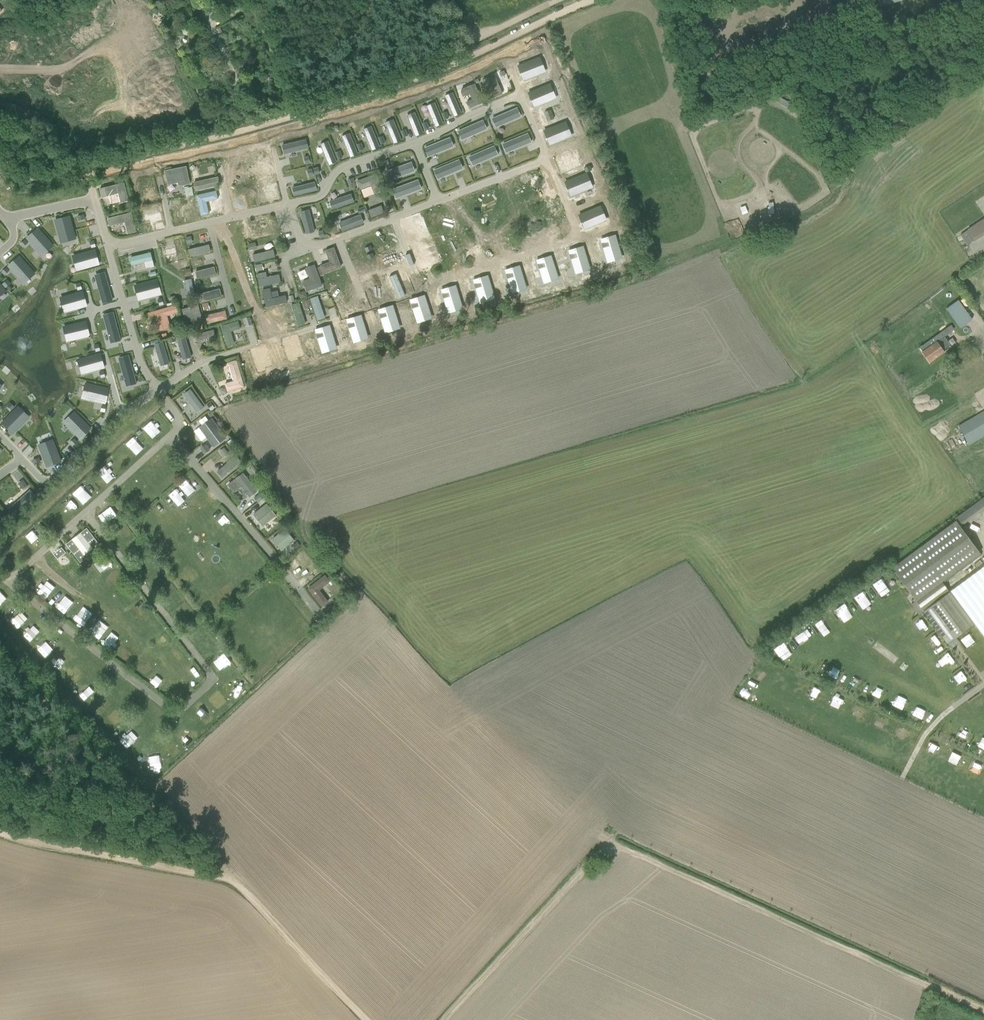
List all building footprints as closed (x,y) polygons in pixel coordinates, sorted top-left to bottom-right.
[(541,55),(518,64),(523,78),(546,70),(541,55)] [(483,79),(491,97),(502,93),(494,74),(483,79)] [(551,83),(528,91),(534,106),(557,97),(551,83)] [(469,109),(483,103),(475,84),(461,89),(464,96),(470,93),(473,100),(466,102),(469,109)] [(453,91),(444,94),(453,116),(462,113),(453,91)] [(541,115),(560,107),(556,98),(537,106),(541,115)] [(434,100),(426,103),(435,126),(443,122),(434,100)] [(521,116),(517,107),(492,118),(496,127),(521,116)] [(414,109),(406,112),(415,135),(423,131),(414,109)] [(392,116),(384,119),(393,142),(402,138),(392,116)] [(567,119),(544,128),(549,142),(572,134),(567,119)] [(487,129),(483,120),(458,130),(462,140),(487,129)] [(371,123),(363,127),(372,149),(381,145),(371,123)] [(349,130),(341,134),(350,156),(359,152),(349,130)] [(531,142),(527,132),(502,143),(506,152),(531,142)] [(453,146),(449,137),(424,147),(428,156),(453,146)] [(563,143),(571,163),(585,157),(577,137),(563,143)] [(328,138),(319,142),(329,164),(337,160),(328,138)] [(282,145),(285,154),(308,148),(306,139),(282,145)] [(498,154),(494,145),(469,156),(473,165),(498,154)] [(462,168),(458,159),(434,169),(438,179),(462,168)] [(415,171),(412,161),(386,171),(390,180),(415,171)] [(179,186),(190,184),(186,166),(165,170),(166,180),(167,180),(168,185),(178,183),(179,186)] [(587,171),(565,180),(570,194),(593,186),(587,171)] [(374,195),(383,192),(376,174),(356,181),(360,190),(371,186),(374,195)] [(195,190),(220,185),(218,177),(194,182),(195,190)] [(421,188),(418,179),(392,188),(396,198),(421,188)] [(276,198),(273,180),(258,182),(261,200),(276,198)] [(292,187),(294,195),(318,190),(316,181),(292,187)] [(100,189),(102,197),(118,193),(121,204),(129,201),(125,183),(100,189)] [(185,197),(192,195),(190,186),(183,187),(183,190),(184,190),(185,197)] [(229,189),(234,209),(244,206),(239,187),(229,189)] [(206,202),(218,199),(216,191),(196,196),(201,216),(209,214),(206,202)] [(329,200),(332,209),(355,201),(352,192),(329,200)] [(174,223),(184,221),(181,204),(171,206),(174,223)] [(161,205),(139,210),(142,225),(164,220),(161,205)] [(369,210),(372,217),(386,212),(383,205),(369,210)] [(602,205),(579,214),(584,228),(607,220),(602,205)] [(306,234),(315,232),(309,208),(300,211),(306,234)] [(128,234),(136,232),(131,212),(108,218),(110,226),(125,223),(128,234)] [(76,237),(70,213),(55,217),(61,241),(76,237)] [(338,222),(341,231),(364,222),(360,213),(338,222)] [(428,259),(436,257),(421,214),(401,220),(406,236),(417,232),(420,240),(411,243),(414,252),(424,248),(428,259)] [(983,235),(983,219),(967,230),(968,230),(961,235),(967,245),(974,240),(975,241),(983,235)] [(53,244),(37,226),(25,236),(42,254),(53,244)] [(622,256),(615,233),(600,238),(607,261),(622,256)] [(591,269),(584,245),(569,250),(576,273),(591,269)] [(76,268),(100,262),(96,247),(72,253),(76,268)] [(323,274),(341,267),(334,247),(325,251),(329,262),(320,266),(320,267),(317,268),(320,277),(324,275),(323,274)] [(127,270),(140,267),(136,248),(117,253),(119,260),(125,261),(127,270)] [(254,261),(276,259),(275,250),(254,252),(254,261)] [(35,272),(19,253),(8,264),(24,282),(35,272)] [(559,278),(551,254),(536,259),(544,282),(559,278)] [(183,269),(190,268),(188,260),(181,261),(183,269)] [(527,288),(519,264),(505,269),(512,292),(527,288)] [(231,284),(253,278),(252,273),(245,275),(244,270),(228,274),(231,284)] [(279,275),(267,277),(266,272),(257,274),(259,287),(280,283),(279,275)] [(99,286),(104,303),(112,300),(104,273),(95,275),(98,286),(99,286)] [(398,299),(406,296),(399,273),(390,275),(398,299)] [(494,298),(487,274),(472,279),(480,302),(494,298)] [(158,277),(134,284),(138,299),(162,292),(158,277)] [(389,277),(366,284),(370,298),(393,291),(389,277)] [(462,308),(454,284),(440,289),(447,312),(462,308)] [(200,302),(219,297),(216,286),(204,290),(205,295),(198,297),(200,302)] [(261,290),(264,337),(275,336),(274,326),(280,326),(280,316),(288,316),(287,304),(289,304),(288,295),(279,295),(279,289),(261,290)] [(83,290),(60,296),(64,311),(87,305),(83,290)] [(305,291),(298,293),(301,299),(307,297),(305,291)] [(314,309),(317,320),(325,317),(318,295),(309,298),(313,309),(314,309)] [(958,300),(946,308),(960,328),(966,323),(960,313),(965,309),(958,300)] [(294,314),(297,326),(305,324),(299,301),(290,304),(293,315),(294,314)] [(167,315),(179,312),(177,305),(145,314),(147,321),(153,320),(157,332),(171,328),(167,315)] [(186,323),(203,319),(199,305),(182,310),(186,323)] [(411,326),(420,322),(414,306),(404,310),(411,326)] [(226,312),(222,313),(221,308),(207,312),(210,317),(204,319),(207,327),(229,320),(226,312)] [(382,318),(390,337),(409,330),(402,310),(382,318)] [(107,325),(112,341),(120,339),(112,311),(103,314),(106,325),(107,325)] [(231,325),(234,332),(245,327),(251,340),(258,337),(249,316),(231,325)] [(357,319),(347,323),(356,344),(366,340),(357,319)] [(87,320),(63,325),(66,340),(90,335),(87,320)] [(951,332),(948,327),(919,348),(919,349),(920,348),(922,352),(929,362),(951,346),(944,337),(951,332)] [(331,335),(334,354),(350,351),(347,332),(331,335)] [(320,349),(325,348),(322,334),(316,336),(311,338),(314,350),(320,349)] [(180,348),(183,360),(191,358),(185,335),(176,337),(179,349),(180,348)] [(158,355),(161,366),(169,364),(163,341),(154,344),(157,355),(158,355)] [(100,353),(81,359),(83,366),(81,366),(83,374),(104,368),(100,353)] [(122,367),(127,384),(135,382),(128,354),(118,357),(121,368),(122,367)] [(228,391),(244,386),(237,361),(228,363),(234,381),(226,384),(228,391)] [(108,386),(84,381),(81,396),(105,402),(108,386)] [(190,389),(183,394),(197,412),(203,407),(190,389)] [(12,433),(30,416),(19,405),(2,422),(12,433)] [(90,428),(74,410),(62,420),(79,438),(90,428)] [(958,427),(968,444),(983,435),(983,412),(958,427)] [(200,426),(214,446),(225,438),(210,419),(200,426)] [(62,459),(53,437),(38,443),(48,465),(62,459)] [(204,444),(199,448),(204,454),(209,450),(204,444)] [(224,458),(229,454),(224,448),(219,452),(224,458)] [(221,479),(237,465),(232,458),(215,472),(221,479)] [(249,498),(257,492),(243,473),(235,479),(249,498)] [(8,510),(14,518),(37,498),(30,490),(8,510)] [(261,492),(254,498),(257,503),(265,497),(261,492)] [(254,513),(264,526),(278,516),(268,502),(254,513)] [(980,553),(961,526),(955,518),(956,520),(892,568),(916,600),(942,581),(980,553)] [(283,551),(296,540),(285,527),(272,539),(283,551)] [(95,552),(101,547),(87,528),(66,544),(80,563),(87,558),(88,560),(97,554),(95,552)] [(24,535),(28,544),(36,541),(33,531),(24,535)] [(130,556),(140,549),(136,543),(126,550),(130,556)] [(57,559),(65,553),(61,548),(53,554),(57,559)] [(144,571),(152,566),(150,561),(141,567),(144,571)] [(321,590),(332,582),(326,574),(307,588),(322,607),(330,601),(321,590)] [(873,584),(881,596),(889,591),(881,579),(873,584)] [(40,595),(47,587),(39,581),(33,588),(40,595)] [(922,609),(949,590),(942,581),(916,600),(922,609)] [(329,607),(325,610),(328,616),(333,612),(329,607)] [(914,622),(920,630),(928,624),(922,616),(914,622)] [(960,639),(965,648),(976,641),(971,632),(960,639)] [(943,665),(953,661),(950,652),(939,656),(943,665)] [(962,670),(952,677),(958,684),(967,678),(962,670)] [(118,738),(123,746),(136,736),(131,728),(118,738)] [(932,1011),(937,1001),(929,997),(925,1007),(932,1011)]
